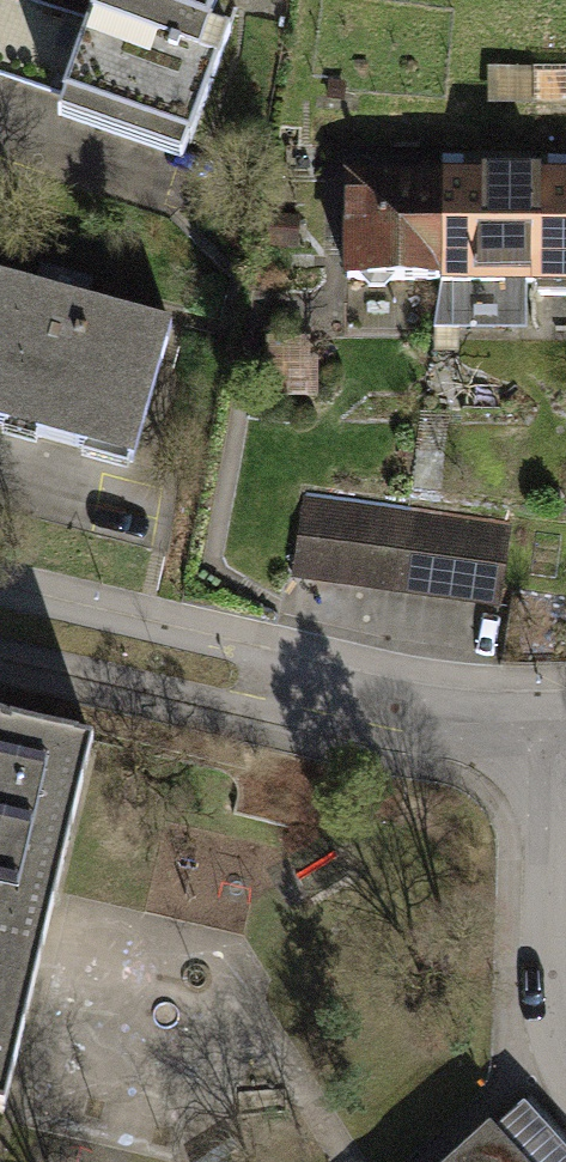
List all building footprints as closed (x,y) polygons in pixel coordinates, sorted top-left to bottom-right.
[(93,25),(24,0),(0,0),(0,78),(194,146),(231,37),(212,32),(222,0),(101,0),(93,25)] [(348,281),(443,282),(444,177),(349,176),(348,281)] [(443,282),(536,283),(536,177),(444,177),(443,282)] [(565,283),(565,177),(536,177),(536,283),(565,283)] [(138,461),(173,330),(0,283),(0,424),(138,461)] [(500,527),(306,498),(296,575),(489,602),(500,527)] [(82,743),(0,723),(0,1071),(82,743)] [(488,1133),(456,1161),(515,1161),(488,1133)]
